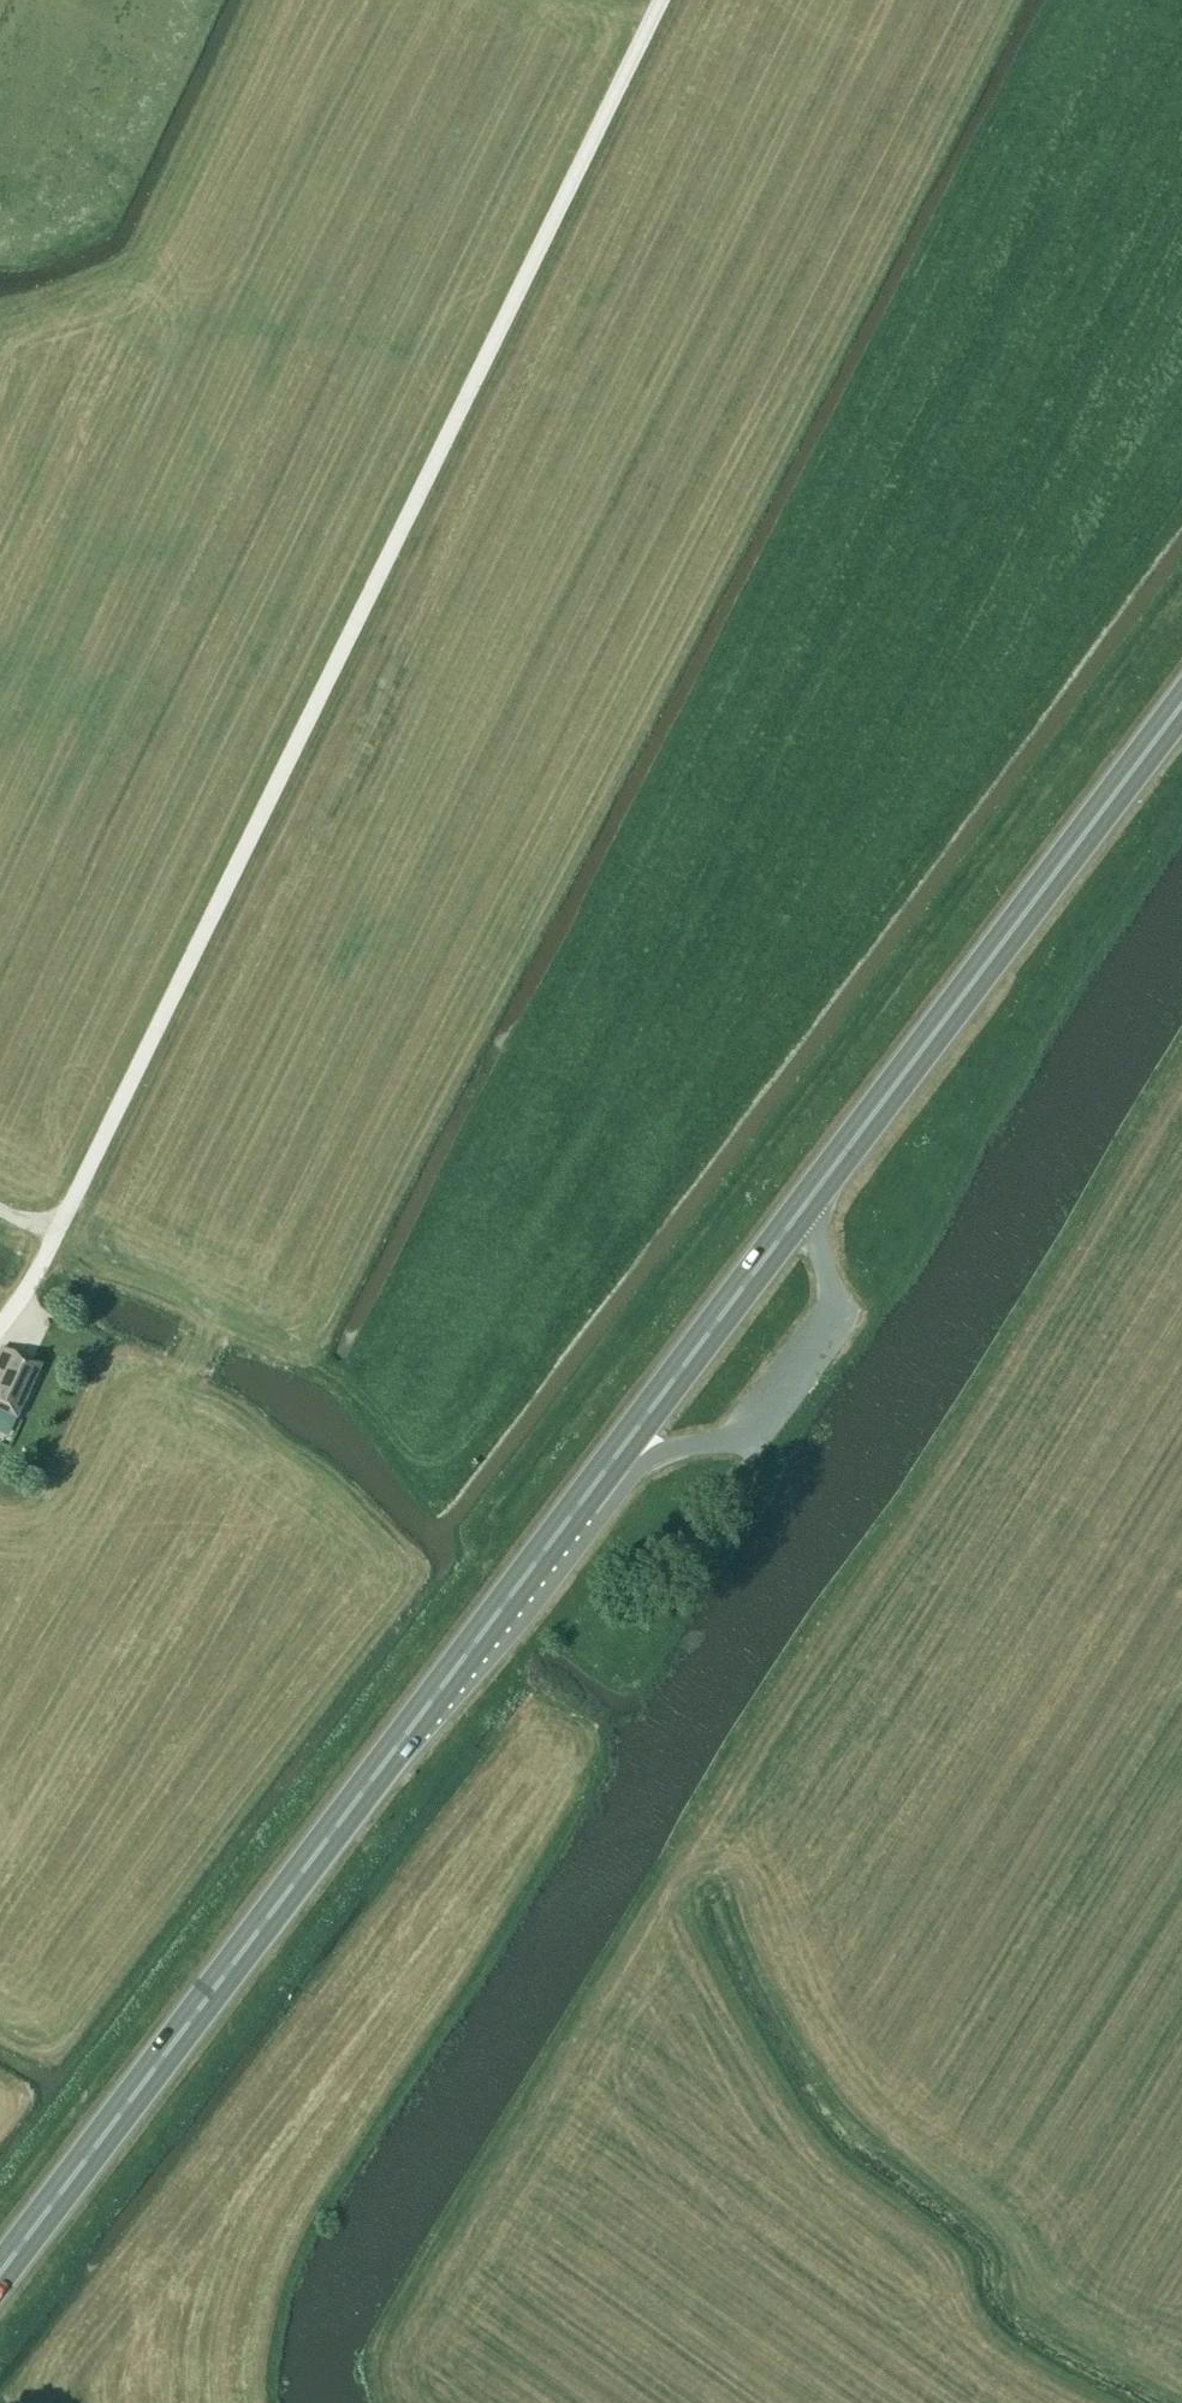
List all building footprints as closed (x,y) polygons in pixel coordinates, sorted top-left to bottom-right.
[(18,1419),(43,1366),(15,1354),(2,1348),(0,1353),(0,1372),(6,1375),(4,1380),(0,1378),(0,1411),(18,1419)]
